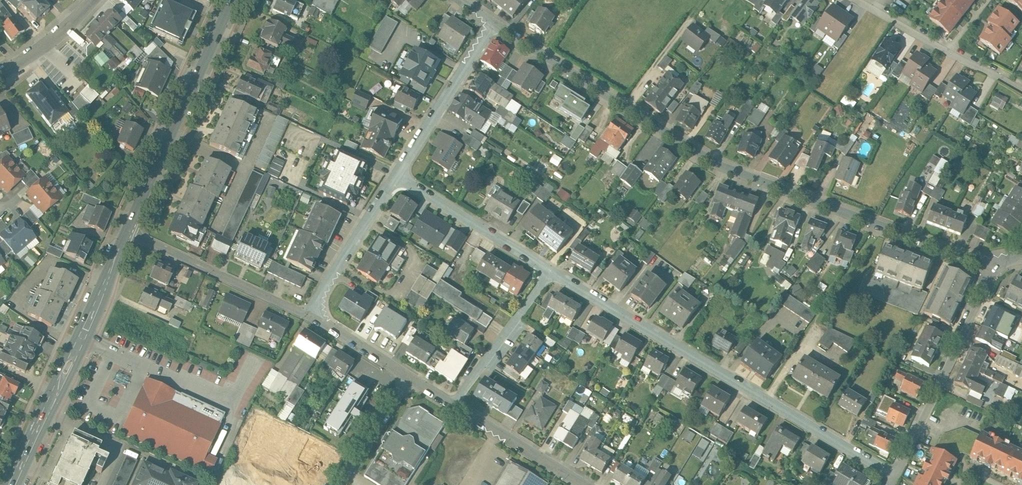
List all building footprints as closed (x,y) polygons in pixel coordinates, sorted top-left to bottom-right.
[(17,0),(10,0),(8,2),(16,10),(21,5),(19,2),(17,0)] [(41,0),(21,0),(19,2),(21,5),(22,6),(36,21),(43,15),(45,15),(49,12),(49,9),(41,0)] [(132,10),(133,10),(134,8),(141,14),(151,2),(148,0),(120,0),(132,10)] [(289,0),(278,0),(273,10),(297,21),(301,11),(294,8),(296,3),(289,0)] [(318,0),(315,0),(312,6),(325,13),(329,6),(318,0)] [(392,2),(399,8),(404,1),(416,11),(425,1),(424,0),(393,0),(392,2)] [(492,1),(513,19),(529,0),(492,0),(492,1)] [(753,9),(759,13),(764,6),(763,6),(766,3),(762,0),(760,0),(755,7),(753,9)] [(766,3),(763,6),(764,6),(776,15),(777,16),(779,13),(788,0),(768,0),(766,3)] [(796,9),(792,15),(794,16),(794,19),(799,23),(802,22),(804,24),(808,18),(809,19),(817,9),(815,8),(818,4),(812,0),(803,0),(796,9)] [(973,0),(945,0),(943,3),(962,17),(974,1),(973,0)] [(1021,12),(1021,0),(1006,0),(1021,12)] [(161,3),(150,26),(154,28),(152,32),(178,44),(192,13),(167,1),(165,5),(161,3)] [(962,17),(943,3),(930,19),(949,34),(962,17)] [(12,19),(0,4),(0,22),(3,26),(1,27),(11,41),(24,31),(14,17),(12,19)] [(791,6),(785,14),(791,18),(792,15),(796,9),(791,6)] [(823,21),(818,28),(828,35),(843,14),(833,7),(823,21)] [(554,18),(540,9),(530,25),(544,34),(554,18)] [(991,27),(1007,38),(1018,24),(999,10),(988,24),(991,27)] [(779,13),(777,16),(776,15),(771,22),(776,26),(782,19),(784,16),(779,13)] [(142,54),(115,27),(120,22),(112,14),(107,14),(99,22),(95,23),(90,28),(90,32),(86,36),(86,40),(93,47),(90,50),(90,56),(91,57),(76,72),(76,76),(88,87),(98,97),(99,98),(105,92),(108,95),(111,91),(108,89),(119,77),(119,78),(125,71),(133,63),(142,54)] [(791,18),(785,14),(784,16),(782,19),(787,23),(791,18)] [(852,20),(843,14),(828,35),(837,41),(837,42),(842,34),(852,20)] [(145,21),(136,15),(133,19),(141,26),(145,21)] [(444,16),(438,27),(443,31),(451,20),(444,16)] [(386,17),(370,47),(382,53),(398,23),(386,17)] [(818,17),(810,30),(815,33),(818,28),(823,21),(818,17)] [(443,31),(439,36),(459,50),(472,32),(452,18),(451,20),(443,31)] [(138,27),(129,19),(125,23),(133,32),(138,27)] [(286,30),(268,22),(259,40),(266,43),(276,48),(278,48),(280,44),(289,49),(293,40),(284,35),(286,30)] [(703,35),(692,27),(683,40),(698,52),(708,39),(703,35)] [(727,31),(719,27),(716,31),(724,36),(727,31)] [(1007,38),(991,27),(981,41),(1000,55),(1011,41),(1007,38)] [(721,37),(708,29),(703,35),(708,39),(715,45),(721,37)] [(842,34),(837,42),(837,41),(833,46),(838,50),(847,38),(842,34)] [(317,42),(307,38),(305,43),(315,47),(317,42)] [(887,40),(873,61),(876,63),(875,64),(876,66),(880,69),(882,69),(883,69),(883,68),(886,70),(892,62),(901,49),(887,40)] [(494,41),(481,61),(497,72),(510,51),(494,41)] [(152,42),(143,51),(149,56),(157,47),(152,42)] [(276,48),(266,43),(264,48),(274,52),(276,48)] [(758,43),(752,51),(756,54),(762,46),(758,43)] [(167,57),(157,47),(149,56),(144,61),(151,64),(162,69),(162,68),(167,57)] [(274,52),(264,48),(262,52),(271,57),(276,59),(278,54),(274,52)] [(443,62),(415,48),(401,77),(412,83),(427,90),(428,91),(443,62)] [(262,52),(258,51),(254,61),(250,59),(246,68),(262,76),(264,71),(272,75),(275,68),(267,64),(271,57),(262,52)] [(922,58),(917,54),(909,65),(903,74),(914,81),(925,64),(925,65),(928,61),(923,57),(922,58)] [(666,56),(658,67),(664,71),(672,61),(666,56)] [(909,65),(901,60),(898,66),(891,75),(899,80),(903,74),(909,65)] [(892,62),(886,70),(881,76),(888,81),(891,75),(898,66),(892,62)] [(162,69),(151,64),(140,89),(158,97),(170,72),(162,68),(162,69)] [(544,76),(524,64),(518,73),(511,84),(531,97),(535,91),(541,82),(544,76)] [(925,65),(925,64),(914,81),(911,85),(922,93),(928,84),(935,73),(930,69),(930,68),(925,65)] [(506,66),(499,76),(506,81),(513,70),(506,66)] [(511,84),(518,73),(515,71),(508,82),(511,84)] [(684,85),(668,73),(656,88),(673,100),(684,85)] [(494,84),(480,75),(475,83),(474,83),(469,90),(484,100),(486,96),(494,84)] [(272,88),(247,76),(246,79),(242,77),(239,84),(238,84),(236,89),(237,89),(236,90),(236,91),(244,95),(251,98),(252,98),(259,102),(265,89),(271,92),(272,88)] [(963,80),(957,76),(944,96),(954,103),(955,103),(966,87),(969,83),(963,79),(963,80)] [(541,82),(535,91),(539,93),(545,84),(541,82)] [(697,82),(688,93),(694,96),(694,95),(696,96),(702,86),(697,82)] [(410,87),(425,95),(427,90),(412,83),(410,87)] [(937,90),(934,95),(939,98),(947,87),(941,83),(937,90)] [(513,97),(494,84),(486,96),(500,106),(502,107),(505,102),(509,104),(513,97)] [(937,90),(928,84),(922,93),(920,95),(929,101),(934,95),(937,90)] [(47,94),(40,85),(26,96),(50,128),(56,135),(63,130),(67,135),(77,127),(71,119),(67,114),(68,114),(64,109),(50,91),(47,94)] [(98,97),(88,87),(79,96),(90,106),(98,97)] [(584,105),(586,102),(562,87),(555,98),(565,105),(562,110),(582,122),(590,109),(584,105)] [(971,90),(966,87),(955,103),(954,103),(951,107),(962,115),(963,115),(969,106),(976,95),(970,91),(971,90)] [(420,97),(402,88),(395,102),(396,102),(408,108),(414,111),(420,97)] [(673,100),(656,88),(645,102),(661,115),(673,100)] [(244,95),(236,91),(236,90),(235,90),(232,95),(242,99),(244,95)] [(352,103),(367,110),(372,100),(356,93),(352,103)] [(491,113),(460,94),(455,103),(472,113),(473,112),(480,116),(480,117),(486,121),(487,121),(491,113)] [(1005,98),(997,94),(991,105),(999,109),(1005,98)] [(694,96),(687,108),(686,107),(677,122),(691,130),(700,115),(702,117),(709,104),(696,96),(694,95),(694,96)] [(90,106),(79,96),(72,104),(79,112),(81,115),(90,106)] [(255,112),(230,100),(209,145),(235,157),(255,112)] [(674,101),(667,110),(672,114),(679,105),(674,101)] [(408,108),(396,102),(393,107),(405,113),(408,108)] [(72,104),(71,103),(64,109),(68,114),(67,114),(71,119),(79,112),(72,104)] [(472,113),(455,103),(449,111),(480,131),(486,121),(480,117),(480,116),(473,112),(472,113)] [(746,104),(735,123),(741,126),(753,108),(746,104)] [(502,107),(500,106),(496,113),(512,124),(517,117),(510,112),(502,107)] [(978,112),(969,106),(963,115),(962,115),(960,119),(971,126),(978,112)] [(766,115),(755,108),(747,121),(758,127),(766,115)] [(370,131),(392,141),(402,120),(380,109),(370,131)] [(148,120),(140,110),(133,115),(142,125),(148,120)] [(2,138),(1,135),(10,131),(0,111),(0,139),(2,138)] [(278,116),(255,165),(266,170),(272,156),(285,129),(289,121),(278,116)] [(720,126),(714,123),(705,138),(720,146),(728,131),(734,121),(726,116),(720,126)] [(512,125),(502,119),(498,124),(509,130),(512,125)] [(617,119),(602,140),(600,139),(595,146),(605,153),(606,153),(625,125),(617,119)] [(142,131),(126,124),(117,144),(133,151),(142,131)] [(579,125),(570,138),(577,142),(579,139),(585,129),(582,127),(579,125)] [(625,125),(606,153),(616,160),(620,153),(618,152),(633,130),(625,125)] [(585,129),(579,139),(585,143),(593,130),(594,129),(588,126),(585,129)] [(28,128),(12,136),(17,147),(33,139),(28,128)] [(788,133),(783,129),(775,140),(780,144),(785,137),(786,137),(788,133)] [(488,139),(474,130),(470,136),(477,141),(481,143),(482,144),(484,145),(488,139)] [(392,141),(370,131),(362,148),(384,158),(392,141)] [(752,137),(745,134),(738,153),(753,159),(756,151),(757,151),(761,140),(760,139),(762,133),(754,131),(752,137)] [(462,146),(441,132),(434,142),(441,146),(432,161),(446,170),(452,160),(453,160),(462,146)] [(470,136),(466,134),(461,142),(471,149),(472,149),(477,141),(470,136)] [(576,143),(566,136),(561,143),(571,150),(576,143)] [(830,140),(820,136),(807,168),(816,172),(824,154),(831,157),(834,148),(828,146),(830,140)] [(786,137),(785,137),(780,144),(779,146),(778,145),(775,150),(776,150),(769,160),(778,166),(779,165),(785,169),(798,150),(794,148),(793,149),(790,147),(793,142),(786,137)] [(359,146),(347,140),(344,147),(356,152),(359,146)] [(849,140),(841,153),(846,156),(846,155),(854,143),(849,140)] [(477,141),(472,149),(477,152),(482,144),(481,143),(477,141)] [(661,148),(644,171),(650,176),(647,180),(655,186),(658,181),(659,182),(676,159),(661,148)] [(367,164),(338,150),(333,161),(329,159),(321,177),(325,179),(325,178),(332,181),(334,177),(342,180),(344,176),(352,180),(354,175),(361,178),(367,164)] [(0,166),(0,183),(20,166),(9,151),(0,155),(0,163),(1,165),(0,166)] [(554,156),(551,162),(557,166),(561,160),(554,156)] [(279,177),(285,161),(274,157),(268,174),(279,177)] [(859,164),(845,158),(835,180),(850,186),(859,164)] [(229,171),(206,160),(192,188),(192,189),(213,198),(213,199),(216,200),(229,171)] [(628,168),(618,161),(610,171),(620,179),(628,168)] [(9,195),(26,181),(29,185),(40,176),(35,170),(28,176),(20,166),(0,183),(9,195)] [(633,173),(628,168),(620,179),(626,183),(633,173)] [(263,176),(252,171),(236,204),(247,209),(263,176)] [(934,172),(928,183),(936,187),(942,176),(934,172)] [(700,183),(687,173),(675,188),(675,189),(688,199),(700,183)] [(332,181),(325,178),(325,179),(319,192),(348,206),(353,195),(357,197),(365,180),(361,178),(354,175),(352,180),(344,176),(342,180),(334,177),(332,181)] [(44,179),(27,193),(35,203),(53,188),(44,179)] [(936,187),(928,183),(922,192),(930,197),(936,187)] [(675,188),(669,184),(659,198),(665,202),(675,189),(675,188)] [(907,194),(902,193),(895,211),(910,217),(921,187),(911,184),(907,194)] [(729,189),(720,186),(714,204),(715,204),(710,215),(720,219),(721,220),(721,219),(722,219),(726,208),(733,210),(739,194),(729,190),(729,189)] [(213,198),(192,189),(192,188),(190,187),(176,216),(200,227),(213,199),(213,198)] [(273,198),(275,188),(269,187),(266,197),(273,198)] [(945,192),(936,187),(930,197),(939,202),(945,192)] [(53,188),(35,203),(44,213),(61,198),(53,188)] [(552,194),(543,188),(537,197),(545,204),(552,194)] [(1016,188),(1009,200),(1009,201),(1021,209),(1021,192),(1016,188)] [(563,189),(558,194),(566,202),(571,197),(563,189)] [(520,203),(500,191),(495,199),(493,198),(486,210),(495,216),(495,215),(507,223),(520,203)] [(703,192),(695,202),(701,206),(709,196),(703,192)] [(101,201),(84,194),(80,203),(88,206),(95,209),(95,207),(98,208),(101,201)] [(749,198),(739,194),(733,210),(731,216),(737,219),(731,235),(743,239),(751,217),(752,218),(758,200),(750,197),(749,198)] [(417,207),(402,197),(391,214),(407,224),(417,207)] [(1009,201),(1009,200),(1008,200),(1001,212),(1000,213),(1020,225),(1021,226),(1021,224),(1021,209),(1009,201)] [(524,201),(517,212),(523,216),(531,205),(524,201)] [(982,204),(977,201),(970,214),(980,219),(986,209),(981,206),(982,204)] [(236,204),(221,237),(232,242),(247,209),(236,204)] [(341,216),(318,205),(304,234),(325,244),(327,245),(341,216)] [(98,208),(95,207),(95,209),(88,206),(82,221),(88,224),(87,226),(103,232),(111,213),(98,208)] [(555,219),(539,206),(522,228),(538,241),(539,239),(555,219)] [(952,212),(934,206),(927,223),(945,230),(951,214),(952,212)] [(791,213),(781,209),(780,214),(777,213),(775,218),(778,219),(776,223),(774,230),(770,240),(771,240),(776,242),(780,244),(788,247),(789,247),(792,237),(793,237),(800,216),(791,213)] [(38,221),(29,210),(24,215),(33,226),(38,221)] [(634,210),(628,217),(636,224),(642,216),(634,210)] [(424,211),(425,212),(419,221),(423,224),(430,214),(425,211),(424,211)] [(957,216),(951,214),(945,230),(960,235),(966,219),(962,218),(963,214),(958,212),(957,216)] [(1020,225),(1000,213),(1001,212),(1000,212),(992,224),(1013,237),(1020,225)] [(452,228),(430,214),(423,224),(419,221),(412,231),(439,248),(451,228),(452,228)] [(33,226),(24,215),(18,220),(19,220),(28,230),(33,226)] [(176,216),(172,224),(174,225),(170,233),(177,236),(176,238),(185,242),(185,240),(198,246),(206,230),(200,227),(176,216)] [(400,223),(390,217),(384,226),(394,233),(400,223)] [(573,233),(555,219),(539,239),(557,253),(573,233)] [(28,230),(19,220),(9,228),(25,247),(35,238),(28,230)] [(826,226),(812,220),(806,236),(803,246),(803,250),(809,252),(811,249),(819,239),(823,234),(826,226)] [(985,228),(979,224),(973,235),(979,238),(985,228)] [(9,228),(0,236),(0,238),(3,241),(12,252),(15,255),(25,247),(9,228)] [(991,231),(985,228),(979,238),(986,242),(991,231)] [(467,238),(455,231),(446,246),(458,253),(467,238)] [(847,233),(839,231),(834,245),(830,256),(843,260),(846,250),(851,252),(856,237),(847,234),(847,233)] [(325,244),(304,234),(302,232),(288,262),(311,273),(325,244)] [(84,240),(72,234),(68,242),(72,244),(67,255),(79,260),(78,261),(84,264),(87,258),(86,257),(92,244),(84,241),(84,240)] [(256,241),(244,236),(234,258),(259,269),(269,248),(265,246),(268,240),(258,235),(256,241)] [(221,237),(218,236),(212,248),(226,255),(232,242),(221,237)] [(399,249),(380,237),(369,254),(388,266),(395,256),(399,249)] [(582,242),(577,238),(569,248),(575,252),(579,246),(582,242)] [(824,243),(819,239),(811,249),(816,253),(824,243)] [(3,241),(0,244),(0,248),(7,256),(12,252),(3,241)] [(738,241),(728,254),(735,259),(745,246),(738,241)] [(63,252),(49,246),(46,253),(60,259),(63,252)] [(579,246),(575,252),(575,253),(574,252),(573,254),(575,255),(571,262),(591,274),(597,265),(595,264),(599,258),(579,246)] [(785,255),(768,247),(765,253),(771,256),(769,260),(775,263),(778,265),(780,261),(781,261),(782,261),(785,255)] [(899,282),(909,255),(885,247),(875,273),(899,282)] [(487,255),(476,249),(470,259),(481,265),(487,255)] [(809,252),(807,255),(812,258),(816,253),(811,249),(809,252)] [(619,250),(612,260),(616,264),(620,259),(621,259),(624,254),(619,250)] [(851,252),(846,250),(843,260),(850,265),(855,257),(850,256),(851,252)] [(650,251),(642,261),(648,265),(656,255),(650,251)] [(826,260),(816,253),(806,266),(816,274),(826,260)] [(388,266),(369,254),(359,271),(377,283),(388,267),(388,266)] [(25,260),(32,266),(37,262),(29,255),(25,260)] [(511,270),(487,255),(481,265),(477,271),(501,286),(511,270)] [(909,255),(899,282),(922,290),(932,264),(909,255)] [(403,261),(395,256),(388,266),(388,267),(396,272),(403,261)] [(621,259),(620,259),(616,264),(605,280),(620,292),(636,271),(621,259)] [(306,277),(272,261),(267,272),(301,288),(306,277)] [(780,261),(778,265),(775,263),(771,268),(779,274),(786,264),(782,261),(781,261),(780,261)] [(174,270),(157,262),(157,263),(154,264),(153,267),(154,270),(150,278),(166,286),(168,283),(171,275),(174,276),(175,273),(173,272),(174,270)] [(427,265),(416,283),(433,293),(437,286),(432,283),(438,272),(427,265)] [(519,269),(513,266),(511,270),(501,286),(517,295),(529,276),(523,272),(522,269),(519,269)] [(972,281),(946,269),(924,314),(950,326),(972,281)] [(76,280),(62,273),(62,274),(52,270),(41,292),(39,291),(38,291),(65,304),(76,280)] [(696,279),(685,273),(678,282),(687,290),(696,279)] [(666,286),(649,274),(632,296),(649,309),(666,286)] [(776,280),(789,289),(792,284),(779,276),(776,280)] [(1016,278),(1010,290),(1005,300),(1021,309),(1021,281),(1016,278)] [(180,283),(171,280),(170,284),(168,283),(166,286),(165,289),(176,293),(180,283)] [(483,312),(460,298),(462,294),(441,280),(437,286),(433,293),(473,320),(477,322),(483,312)] [(416,283),(405,301),(416,308),(422,297),(428,301),(433,293),(416,283)] [(800,285),(792,290),(796,295),(803,290),(800,285)] [(1010,290),(1004,288),(1000,298),(1005,300),(1010,290)] [(161,296),(145,289),(138,304),(155,311),(157,306),(169,312),(172,305),(173,302),(161,296)] [(65,304),(38,291),(28,315),(38,319),(37,320),(51,327),(62,303),(65,304)] [(379,298),(368,291),(365,296),(374,301),(374,302),(376,303),(379,298)] [(362,300),(350,292),(342,306),(353,313),(351,316),(361,322),(374,302),(374,301),(365,296),(362,300)] [(549,293),(541,307),(547,310),(548,309),(555,297),(549,293)] [(569,301),(557,293),(555,297),(548,309),(547,310),(544,315),(550,318),(554,312),(561,315),(569,301)] [(786,293),(779,303),(810,324),(816,314),(786,293)] [(681,299),(675,294),(669,303),(668,302),(661,312),(676,323),(692,301),(684,295),(681,299)] [(242,302),(226,295),(218,313),(242,324),(250,305),(242,302)] [(186,301),(176,296),(173,302),(172,305),(182,310),(186,301)] [(212,298),(207,296),(202,307),(207,309),(212,298)] [(582,308),(569,301),(561,315),(573,323),(582,308)] [(699,306),(692,301),(676,323),(683,329),(699,306)] [(290,324),(265,312),(258,327),(258,328),(255,336),(266,341),(270,333),(283,339),(290,324)] [(493,319),(483,312),(477,322),(487,328),(493,319)] [(407,322),(392,313),(381,330),(396,340),(397,339),(397,338),(407,322)] [(1012,327),(987,315),(982,327),(998,335),(999,331),(1008,335),(1012,327)] [(180,322),(171,318),(169,324),(178,328),(180,322)] [(602,322),(596,318),(587,333),(603,342),(612,327),(602,321),(602,322)] [(475,331),(455,319),(446,334),(459,342),(465,346),(475,331)] [(477,322),(473,320),(470,325),(483,334),(487,328),(477,322)] [(407,322),(397,338),(397,339),(402,342),(403,341),(411,327),(413,325),(407,322)] [(244,324),(236,341),(241,344),(245,336),(249,326),(244,324)] [(43,332),(32,325),(30,331),(41,337),(43,332)] [(255,329),(249,326),(245,336),(250,339),(255,329)] [(411,327),(403,341),(409,344),(417,331),(411,327)] [(998,335),(982,327),(976,339),(1000,351),(1004,343),(996,338),(998,335)] [(30,331),(23,328),(20,335),(9,330),(6,336),(10,337),(35,349),(37,345),(40,346),(44,338),(41,337),(30,331)] [(579,331),(573,328),(567,338),(573,341),(574,340),(579,331)] [(856,341),(829,328),(818,343),(828,350),(833,343),(848,353),(856,341)] [(926,328),(912,358),(929,367),(944,336),(926,328)] [(729,335),(721,330),(712,345),(720,350),(720,349),(728,354),(735,342),(727,337),(729,335)] [(326,344),(306,331),(296,346),(316,359),(326,344)] [(548,337),(538,331),(534,336),(544,342),(548,337)] [(585,335),(579,331),(574,340),(579,344),(585,335)] [(388,340),(375,332),(371,339),(384,347),(388,340)] [(642,344),(625,334),(623,339),(616,351),(623,355),(622,358),(630,363),(642,344)] [(543,345),(530,335),(522,346),(535,355),(543,345)] [(616,335),(609,347),(616,351),(623,339),(616,335)] [(250,339),(245,336),(241,344),(247,347),(250,339)] [(10,337),(3,353),(0,359),(0,361),(25,372),(28,364),(27,363),(28,361),(30,362),(32,361),(33,359),(32,356),(35,349),(10,337)] [(435,350),(416,338),(407,353),(426,365),(431,357),(435,350)] [(742,341),(734,351),(740,355),(747,345),(742,341)] [(444,366),(431,357),(426,365),(453,382),(472,351),(465,346),(459,342),(449,359),(444,366)] [(782,360),(757,342),(742,362),(766,381),(782,360)] [(535,355),(522,346),(514,356),(526,364),(528,365),(535,355)] [(316,359),(296,347),(279,374),(298,386),(316,359)] [(988,355),(971,347),(963,365),(979,373),(984,375),(987,369),(989,364),(984,362),(988,355)] [(339,352),(333,348),(321,367),(328,372),(331,368),(330,367),(339,352)] [(449,359),(435,350),(431,357),(444,366),(449,359)] [(669,360),(653,351),(644,366),(652,371),(653,369),(661,374),(669,360)] [(355,362),(339,352),(330,367),(344,376),(345,377),(347,375),(353,365),(355,362)] [(1011,355),(1003,352),(1001,356),(1009,360),(1011,355)] [(1001,356),(998,355),(994,363),(1014,372),(1018,365),(1009,360),(1001,356)] [(526,364),(514,356),(507,367),(525,380),(533,370),(528,365),(526,364)] [(809,388),(821,368),(804,358),(793,378),(809,388)] [(358,369),(353,365),(347,375),(352,378),(358,369)] [(979,373),(963,365),(955,382),(981,395),(987,384),(976,379),(979,373)] [(1018,365),(1014,372),(1013,374),(1021,378),(1021,367),(1018,365)] [(821,368),(809,388),(828,399),(840,379),(821,368)] [(702,379),(685,369),(677,383),(675,387),(691,397),(702,379)] [(999,375),(987,369),(984,375),(996,381),(999,375)] [(924,383),(908,375),(899,371),(893,383),(900,387),(902,382),(904,383),(900,390),(916,398),(924,383)] [(279,374),(268,390),(295,407),(305,392),(298,388),(299,386),(279,374)] [(345,377),(344,376),(313,426),(338,442),(371,391),(352,378),(347,375),(345,377)] [(664,375),(658,385),(664,388),(670,379),(664,375)] [(999,375),(996,381),(1000,383),(995,395),(1010,402),(1016,390),(1021,393),(1021,385),(1018,384),(999,375)] [(2,379),(0,384),(0,401),(8,404),(12,394),(14,395),(18,386),(2,379)] [(677,383),(670,379),(664,388),(672,393),(675,387),(677,383)] [(517,399),(486,380),(476,396),(507,415),(513,405),(517,399)] [(548,385),(542,381),(537,390),(543,394),(548,385)] [(153,394),(150,392),(151,390),(144,387),(143,389),(142,388),(121,433),(210,475),(215,464),(205,459),(221,425),(197,413),(200,406),(201,405),(167,389),(167,390),(160,386),(155,388),(153,394)] [(730,399),(712,389),(702,406),(720,417),(730,399)] [(872,390),(867,400),(872,404),(878,394),(872,390)] [(866,403),(848,391),(843,398),(842,400),(839,406),(857,417),(866,403)] [(556,407),(541,399),(533,413),(530,411),(525,419),(542,430),(556,407)] [(910,412),(894,405),(881,399),(879,404),(875,413),(876,413),(881,416),(887,419),(903,427),(910,412)] [(0,401),(0,409),(6,412),(9,405),(8,404),(0,401)] [(575,405),(569,401),(563,411),(568,414),(571,410),(572,411),(575,405)] [(523,411),(513,405),(507,415),(517,421),(523,411)] [(768,421),(745,408),(736,423),(758,437),(768,421)] [(391,435),(389,435),(389,437),(389,438),(386,444),(385,444),(384,444),(383,446),(383,447),(384,447),(379,454),(365,477),(378,484),(407,484),(430,448),(439,435),(445,425),(428,414),(420,409),(409,411),(404,419),(401,420),(391,435)] [(256,434),(224,484),(292,484),(304,466),(330,482),(342,463),(259,410),(247,428),(256,434)] [(572,411),(571,410),(568,414),(558,431),(554,437),(573,449),(577,443),(587,426),(588,424),(590,421),(589,421),(572,411)] [(599,417),(593,413),(589,421),(590,421),(588,424),(587,426),(592,429),(595,424),(599,417)] [(877,422),(865,417),(862,423),(872,428),(874,429),(877,422)] [(600,428),(595,424),(592,429),(588,435),(593,438),(593,439),(600,428)] [(717,424),(711,434),(718,438),(724,428),(717,424)] [(800,440),(778,427),(762,454),(767,457),(766,459),(769,461),(770,459),(774,461),(774,460),(773,460),(781,446),(793,453),(800,440)] [(734,434),(724,428),(718,438),(727,444),(734,434)] [(874,429),(872,428),(868,435),(872,437),(869,444),(889,454),(896,439),(881,432),(874,429)] [(964,428),(942,435),(935,451),(946,455),(950,446),(955,444),(964,441),(975,446),(980,436),(964,428)] [(73,432),(49,484),(82,484),(95,458),(100,460),(95,471),(101,474),(108,458),(97,453),(97,452),(98,452),(101,445),(73,432)] [(1004,444),(993,439),(992,441),(987,438),(988,436),(982,433),(980,436),(975,446),(970,457),(970,458),(977,461),(978,459),(982,460),(981,462),(995,469),(996,467),(1000,469),(998,472),(1004,474),(1016,449),(1010,446),(1008,448),(1003,446),(1004,444)] [(439,435),(430,448),(435,452),(444,438),(439,435)] [(593,439),(593,438),(580,460),(591,467),(604,445),(593,439)] [(975,446),(964,441),(955,444),(963,454),(970,457),(975,446)] [(811,448),(805,444),(799,454),(805,458),(811,448)] [(963,454),(955,444),(950,446),(946,455),(956,461),(959,455),(963,454)] [(615,452),(604,445),(591,467),(603,474),(615,452)] [(830,458),(811,447),(811,448),(805,458),(802,463),(820,473),(830,458)] [(932,449),(929,455),(932,457),(929,462),(927,461),(922,472),(924,473),(922,478),(919,477),(916,483),(919,484),(943,484),(945,484),(947,481),(948,482),(950,476),(949,476),(951,471),(950,470),(951,467),(954,468),(957,461),(956,461),(946,455),(935,451),(932,449)] [(1021,455),(1021,452),(1016,449),(1004,474),(1010,477),(1011,474),(1015,476),(1014,478),(1021,482),(1021,455)] [(761,458),(754,455),(747,467),(754,470),(761,458)] [(137,461),(126,456),(124,462),(135,467),(137,461)] [(663,462),(656,457),(649,470),(651,471),(656,474),(659,469),(663,462)] [(509,461),(500,476),(515,484),(548,484),(509,461)] [(135,467),(124,462),(121,467),(132,472),(135,467)] [(616,462),(611,471),(616,474),(621,465),(616,462)] [(168,476),(168,475),(143,463),(137,477),(134,484),(197,484),(179,476),(177,480),(168,476)] [(621,465),(616,474),(612,480),(621,484),(626,484),(633,473),(621,465)] [(132,472),(121,467),(119,472),(130,477),(132,472)] [(845,467),(839,477),(834,484),(869,484),(870,482),(864,479),(864,478),(845,467)] [(651,471),(646,480),(643,484),(656,484),(663,474),(664,472),(659,469),(656,474),(651,471)] [(130,477),(119,472),(117,477),(128,482),(130,477)] [(830,472),(823,483),(826,484),(831,484),(832,484),(834,484),(839,477),(830,472)] [(633,473),(626,484),(643,484),(646,480),(633,473)] [(670,478),(663,474),(656,484),(666,484),(670,478)] [(500,476),(494,484),(515,484),(500,476)] [(117,477),(114,482),(121,484),(126,484),(128,482),(117,477)]
